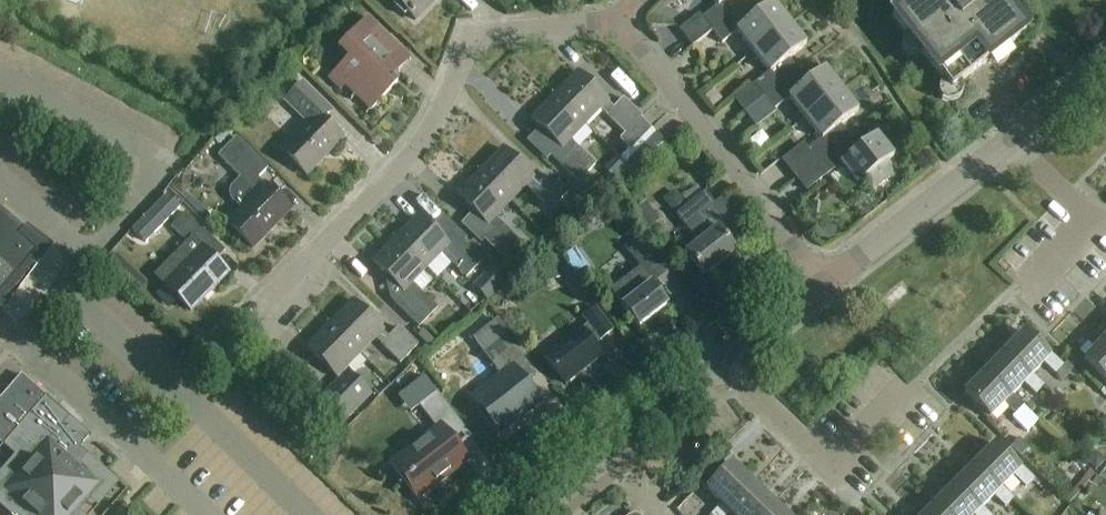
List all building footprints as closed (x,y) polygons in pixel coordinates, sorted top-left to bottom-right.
[(436,0),(392,0),(415,22),(436,0)] [(704,16),(696,0),(671,0),(684,26),(704,16)] [(716,8),(701,19),(711,32),(744,6),(739,0),(710,0),(716,8)] [(891,18),(949,93),(1024,34),(997,0),(989,0),(984,4),(981,0),(969,0),(961,6),(957,0),(940,0),(939,1),(939,0),(914,0),(891,18)] [(744,6),(711,32),(721,45),(736,33),(752,54),(788,25),(771,4),(753,18),(744,6)] [(392,80),(410,61),(366,21),(337,52),(347,62),(329,82),(340,93),(345,88),(371,112),(397,84),(392,80)] [(788,25),(752,54),(768,74),(753,86),(763,98),(796,73),(787,61),(805,47),(788,25)] [(796,73),(763,98),(773,111),(788,100),(804,120),(840,92),(823,70),(805,84),(796,73)] [(607,103),(576,74),(554,97),(584,127),(599,111),(605,117),(605,118),(623,136),(618,141),(630,153),(651,131),(640,120),(642,119),(622,100),(613,109),(607,104),(607,103)] [(285,102),(295,112),(307,124),(281,151),(306,176),(341,141),(321,121),(330,112),(302,84),(285,102)] [(740,114),(752,102),(741,90),(729,102),(740,114)] [(800,177),(815,165),(848,139),(839,127),(857,113),(840,92),(804,120),(820,140),(805,152),(800,145),(784,157),(800,177)] [(584,127),(554,97),(531,120),(561,150),(562,149),(568,155),(558,165),(577,184),(595,166),(569,141),(584,127)] [(265,98),(255,108),(262,116),(273,105),(265,98)] [(757,107),(745,112),(754,134),(766,128),(757,107)] [(848,139),(815,165),(825,178),(840,166),(856,187),(864,181),(872,192),(894,175),(886,164),(893,159),(875,137),(857,151),(848,139)] [(252,250),(290,211),(258,180),(267,170),(236,139),(218,157),(240,178),(230,188),(228,195),(230,200),(240,210),(226,225),(252,250)] [(538,185),(502,150),(479,174),(509,203),(524,188),(549,212),(566,194),(547,176),(538,185)] [(479,174),(456,197),(473,213),(461,226),(481,245),(484,242),(503,260),(520,242),(495,218),(509,203),(479,174)] [(179,175),(169,186),(180,196),(190,185),(179,175)] [(689,208),(688,209),(675,192),(663,201),(697,244),(684,254),(703,278),(734,254),(721,237),(738,225),(720,202),(714,207),(705,196),(703,197),(696,188),(682,199),(689,208)] [(145,215),(132,230),(143,241),(157,225),(177,203),(165,192),(145,215)] [(644,233),(659,221),(645,203),(630,214),(644,233)] [(0,211),(0,304),(46,251),(0,211)] [(190,312),(228,274),(215,262),(225,252),(185,213),(170,228),(186,244),(189,241),(198,250),(163,286),(190,312)] [(482,262),(463,243),(467,239),(443,216),(430,230),(417,218),(395,241),(425,270),(437,282),(452,267),(465,280),(482,262)] [(395,241),(372,264),(371,265),(391,301),(418,328),(435,310),(410,285),(425,270),(395,241)] [(638,329),(665,307),(650,288),(666,275),(642,244),(628,255),(639,270),(610,293),(638,329)] [(124,272),(130,266),(118,254),(112,260),(124,272)] [(491,267),(472,286),(488,302),(507,282),(491,267)] [(382,332),(352,303),(329,326),(359,356),(374,341),(399,365),(416,348),(397,329),(388,339),(382,333),(382,332)] [(565,385),(601,357),(593,347),(611,332),(593,309),(581,319),(587,326),(544,359),(565,385)] [(473,341),(491,363),(490,364),(500,377),(471,399),(499,436),(539,405),(524,385),(536,377),(505,336),(508,333),(498,321),(473,341)] [(342,423),(369,395),(344,370),(359,356),(329,326),(306,349),(336,379),(337,378),(338,379),(318,400),(342,423)] [(1023,333),(1004,352),(1030,378),(1031,376),(1043,364),(1055,375),(1062,381),(1073,370),(1066,363),(1063,367),(1050,355),(1048,357),(1023,333)] [(1083,361),(1105,384),(1105,341),(1104,339),(1083,361)] [(1004,352),(984,373),(1010,398),(1012,396),(1023,384),(1037,398),(1046,389),(1031,376),(1030,378),(1004,352)] [(984,373),(963,394),(989,420),(1004,404),(1015,415),(1016,415),(1016,416),(1015,417),(1029,431),(1038,421),(1012,396),(1010,398),(984,373)] [(407,386),(417,399),(432,388),(422,375),(407,386)] [(80,449),(90,437),(20,376),(0,399),(0,446),(25,468),(4,492),(31,514),(71,514),(97,485),(93,482),(114,457),(98,444),(88,456),(80,449)] [(417,499),(465,462),(450,441),(464,430),(436,394),(418,408),(436,432),(392,466),(417,499)] [(1019,438),(1010,446),(1022,458),(1031,450),(1019,438)] [(994,446),(974,465),(999,490),(1001,488),(1012,478),(1023,489),(1032,480),(1020,468),(1018,470),(994,446)] [(1095,453),(1086,463),(1095,472),(1105,463),(1095,453)] [(729,513),(727,511),(752,485),(731,465),(706,491),(721,505),(711,514),(727,514),(729,513)] [(974,465),(954,485),(980,510),(981,508),(993,497),(1004,508),(1012,500),(1001,488),(999,490),(974,465)] [(752,485),(727,511),(729,513),(731,514),(761,514),(772,504),(752,485)] [(954,485),(934,505),(944,514),(988,514),(981,508),(980,510),(954,485)] [(772,504),(761,514),(783,514),(772,504)] [(924,514),(944,514),(934,505),(924,514)]
